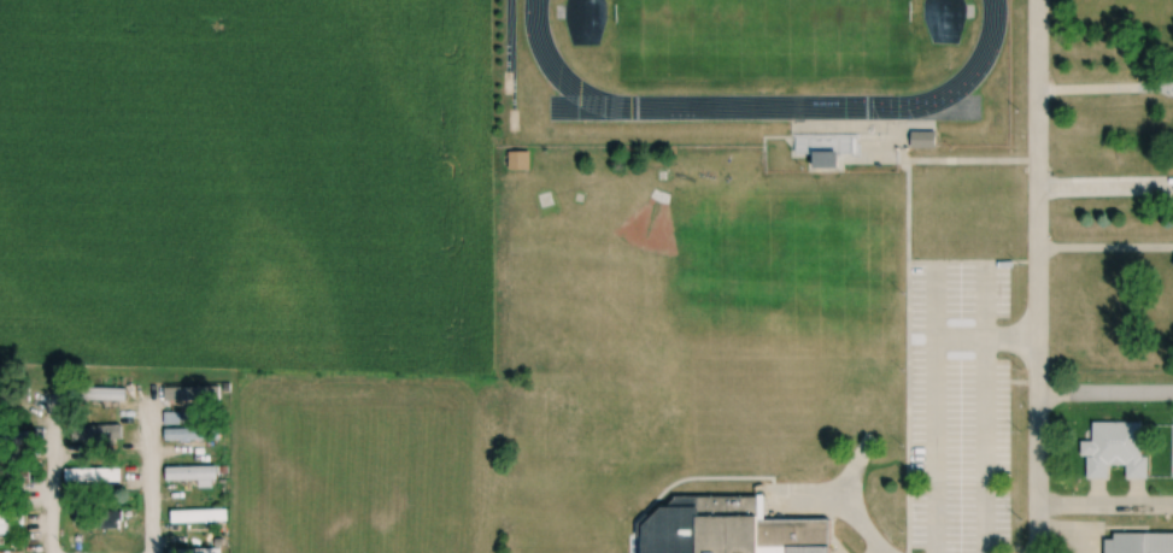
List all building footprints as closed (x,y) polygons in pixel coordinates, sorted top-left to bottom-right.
[(22,400),(22,386),(0,386),(0,400),(22,400)] [(127,387),(75,387),(75,399),(127,399),(127,387)] [(165,387),(165,400),(229,400),(229,387),(165,387)] [(182,411),(166,411),(166,424),(182,424),(182,411)] [(1089,478),(1112,478),(1112,464),(1129,464),(1129,477),(1148,478),(1148,421),(1096,421),(1096,441),(1085,441),(1084,455),(1089,455),(1089,478)] [(167,428),(167,439),(222,439),(222,428),(167,428)] [(31,444),(31,431),(0,431),(0,444),(31,444)] [(219,466),(169,466),(169,480),(204,480),(219,480),(219,466)] [(67,482),(123,482),(123,468),(67,468),(67,482)] [(0,472),(0,488),(27,488),(27,472),(0,472)] [(833,518),(766,519),(765,494),(676,495),(676,513),(646,513),(647,552),(833,552),(833,518)] [(122,530),(124,511),(102,508),(101,512),(76,509),(74,524),(97,527),(97,528),(122,530)] [(230,522),(230,509),(173,509),(173,522),(230,522)] [(26,525),(26,513),(0,513),(0,525),(26,525)] [(1108,533),(1108,552),(1172,552),(1172,534),(1108,533)]
